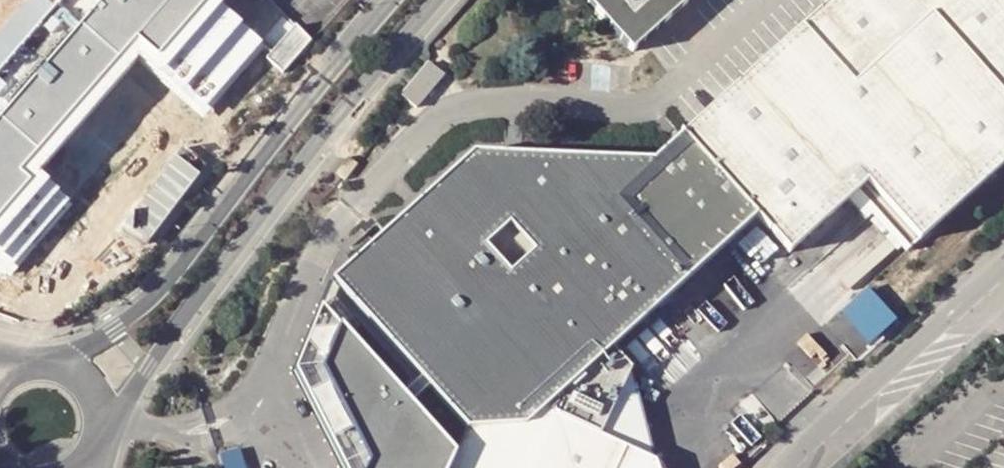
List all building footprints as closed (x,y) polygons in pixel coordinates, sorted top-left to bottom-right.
[(6,289),(74,214),(27,172),(140,45),(203,100),(257,39),(212,0),(110,0),(116,5),(0,136),(0,284),(6,289)] [(997,0),(844,0),(718,126),(456,133),(329,268),(406,340),(439,370),(478,407),(455,457),(450,467),(655,467),(655,466),(599,440),(630,372),(612,352),(755,222),(788,258),(827,223),(866,188),(918,247),(1003,169),(1003,8),(997,0)] [(346,9),(354,0),(337,0),(346,9)] [(689,0),(587,0),(630,51),(689,0)] [(177,154),(124,214),(149,236),(202,176),(177,154)] [(870,347),(898,323),(865,287),(838,311),(870,347)] [(313,380),(328,394),(336,402),(345,416),(350,428),(357,460),(357,467),(409,467),(409,463),(409,459),(408,451),(408,450),(406,438),(405,431),(399,411),(389,390),(379,373),(378,372),(362,355),(341,338),(313,380)] [(439,370),(406,340),(378,372),(379,373),(389,390),(399,411),(439,370)] [(455,457),(406,438),(408,450),(408,451),(409,459),(409,463),(409,467),(450,467),(455,457)]
